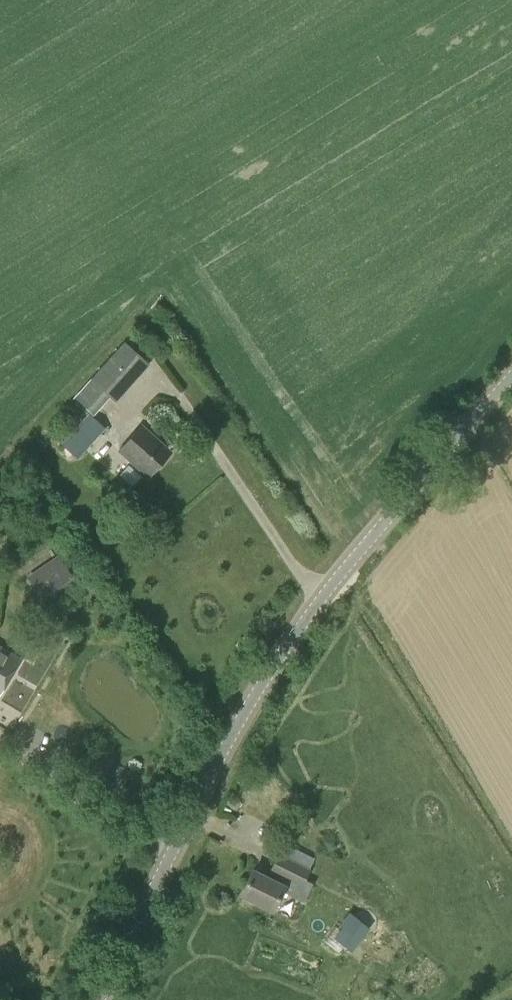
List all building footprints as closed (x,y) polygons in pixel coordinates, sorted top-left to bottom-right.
[(115,400),(147,364),(124,343),(75,396),(93,413),(110,395),(115,400)] [(78,458),(104,429),(88,414),(61,444),(78,458)] [(149,476),(170,453),(141,426),(119,449),(149,476)] [(46,605),(77,584),(57,555),(26,576),(46,605)] [(19,657),(0,646),(0,691),(19,657)] [(302,878),(307,869),(279,854),(267,877),(253,870),(241,893),(272,908),(281,890),(303,902),(312,883),(302,878)] [(350,950),(367,927),(352,915),(334,938),(350,950)]
